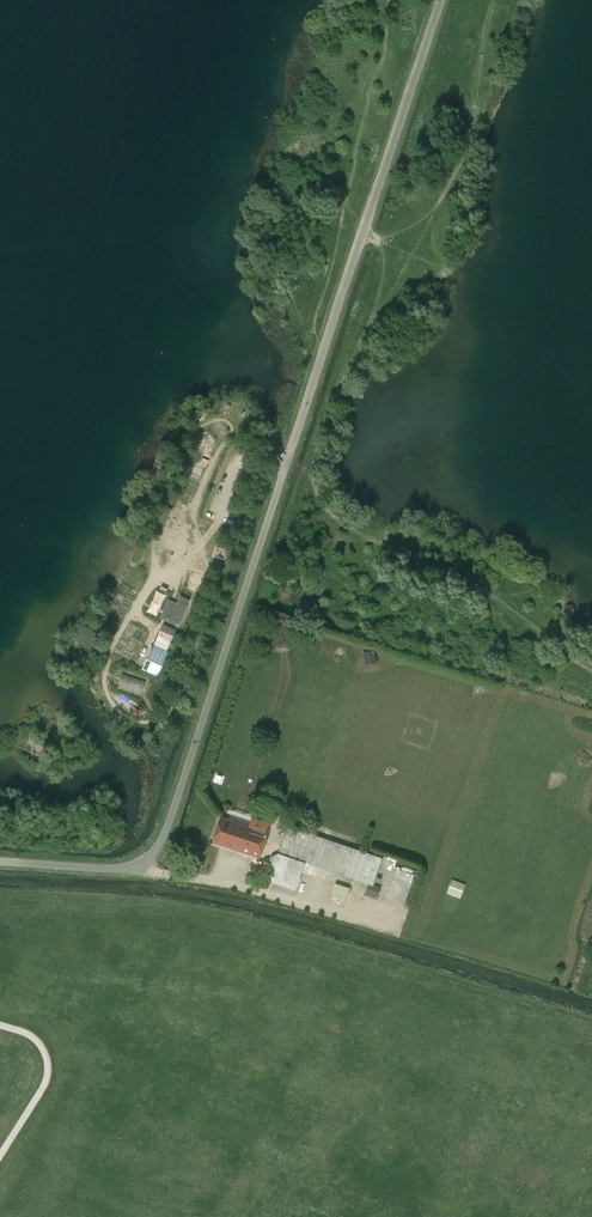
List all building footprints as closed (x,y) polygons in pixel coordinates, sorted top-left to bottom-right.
[(161,529),(170,508),(163,505),(154,527),(161,529)] [(169,531),(177,512),(170,509),(163,528),(169,531)] [(189,601),(182,598),(179,605),(169,600),(162,616),(180,624),(187,608),(186,608),(189,601)] [(169,651),(176,629),(161,624),(153,647),(169,651)] [(282,640),(274,635),(269,642),(277,647),(282,640)] [(363,654),(365,661),(376,659),(375,652),(363,654)] [(118,687),(144,690),(145,679),(119,676),(118,687)] [(214,842),(261,857),(271,824),(252,818),(249,827),(222,818),(214,842)] [(306,863),(369,885),(373,886),(382,858),(287,826),(278,853),(270,858),(261,886),(270,889),(272,882),(296,891),(306,863)] [(430,888),(444,892),(449,878),(435,873),(430,888)] [(334,883),(330,898),(344,902),(348,887),(334,883)] [(381,889),(373,886),(370,896),(378,898),(381,889)]
